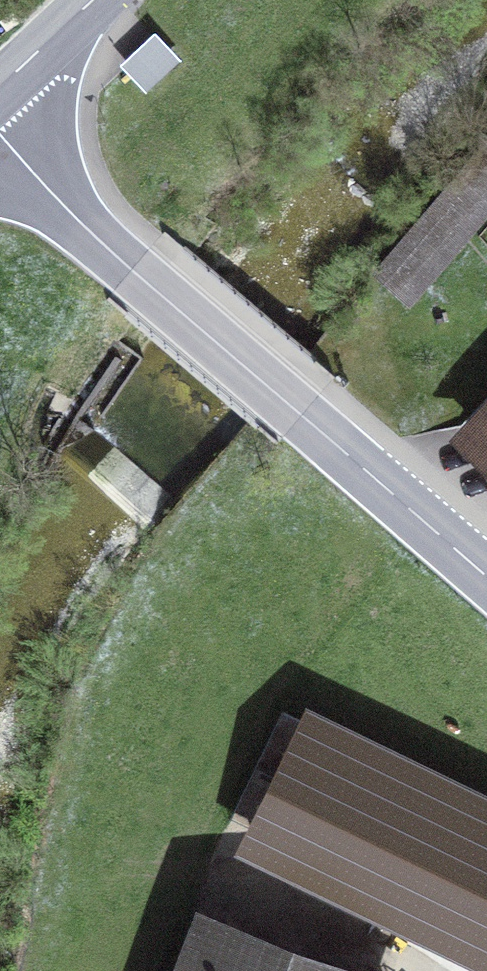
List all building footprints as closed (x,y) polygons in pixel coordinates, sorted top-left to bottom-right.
[(486,199),(486,140),(378,267),(407,292),(486,199)] [(486,450),(486,417),(471,435),(486,450)] [(238,863),(463,970),(486,970),(486,804),(307,718),(238,863)] [(203,970),(338,970),(219,928),(203,970)]
